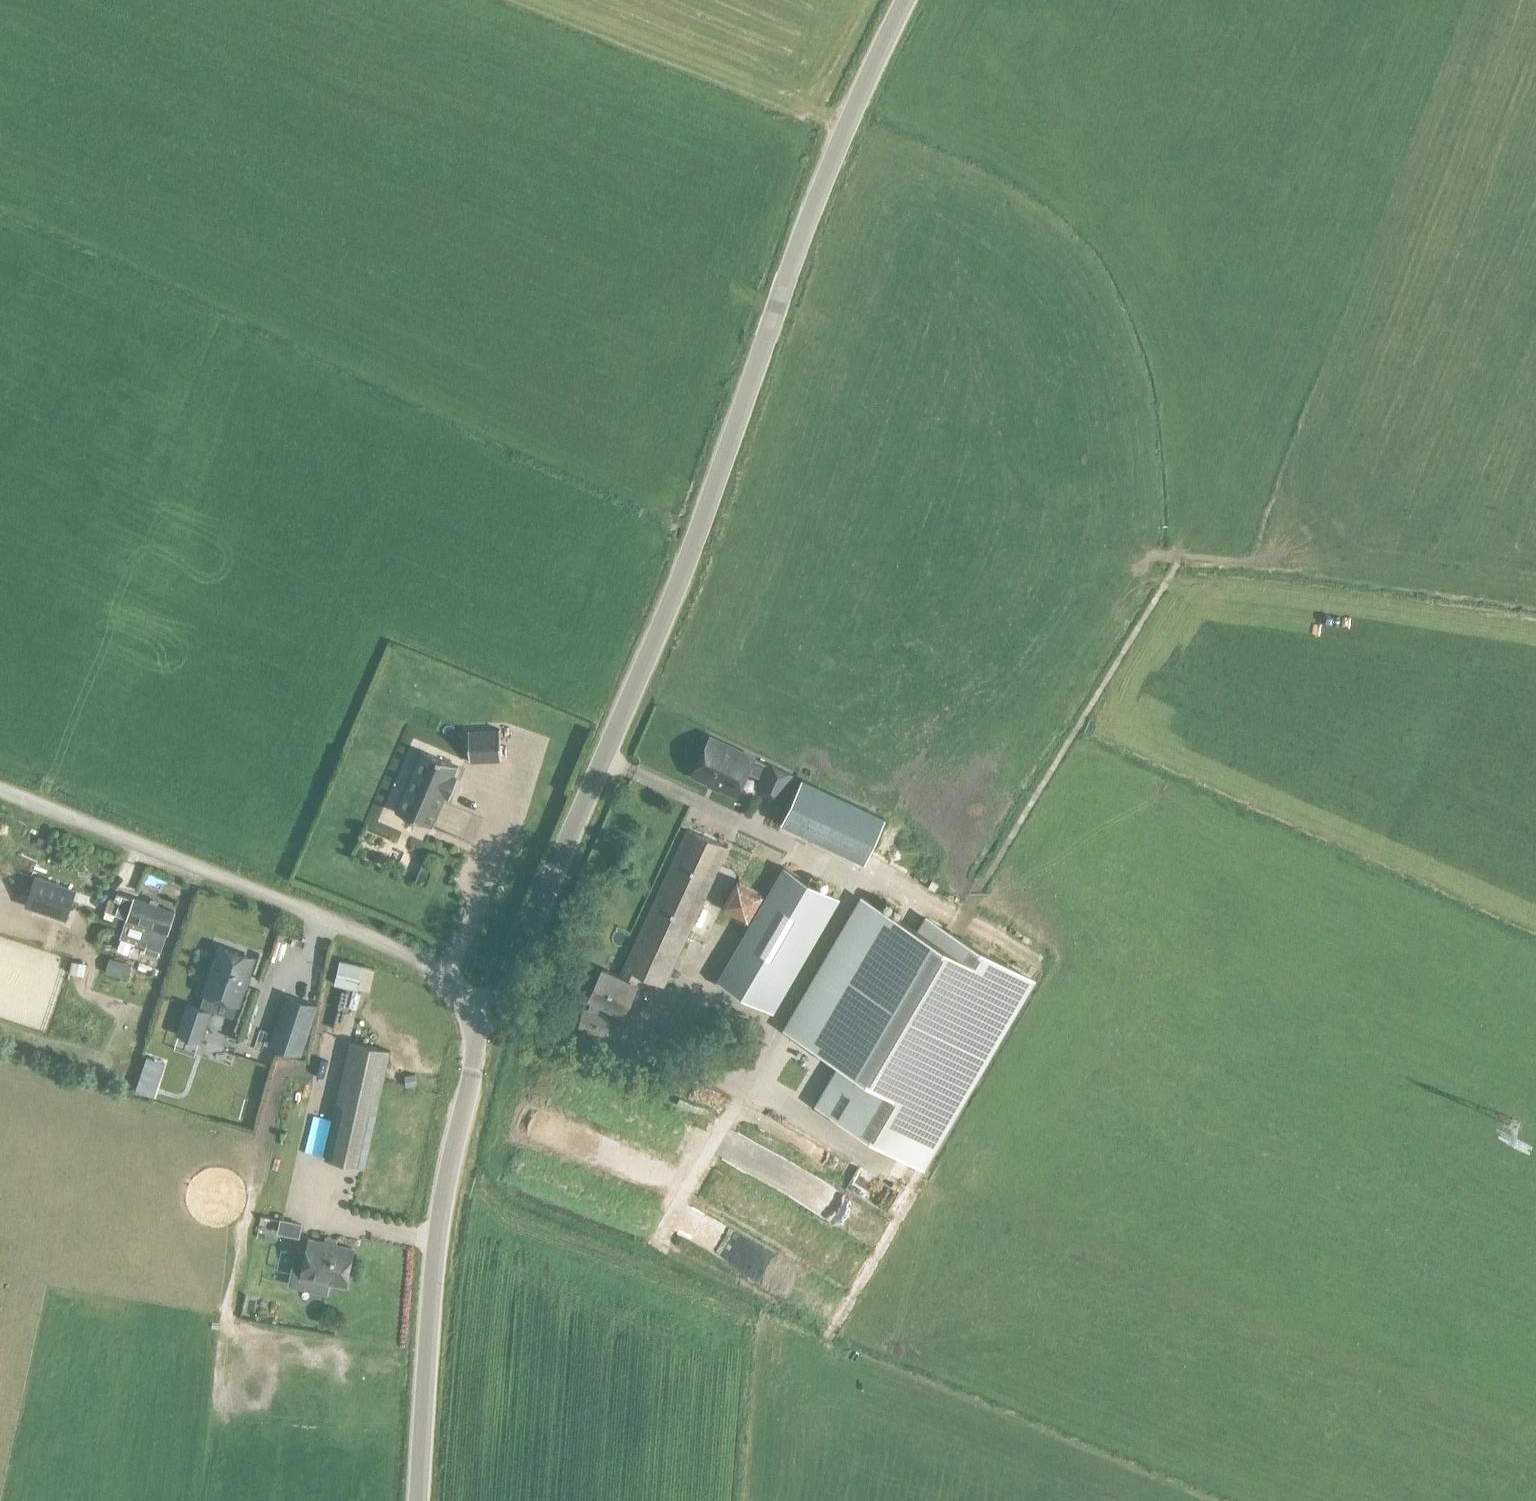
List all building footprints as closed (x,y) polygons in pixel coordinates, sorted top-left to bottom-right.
[(472,762),(472,759),(501,757),(501,761),(502,761),(501,729),(500,729),(500,732),(471,733),(471,730),(469,730),(471,762),(472,762)] [(710,735),(691,776),(733,795),(746,770),(763,777),(758,788),(780,799),(792,773),(769,763),(768,766),(754,759),(755,757),(710,735)] [(397,810),(396,811),(433,827),(433,826),(429,824),(444,790),(448,792),(454,778),(450,776),(455,765),(459,767),(459,766),(422,750),(422,751),(426,753),(401,812),(397,810)] [(803,777),(783,819),(866,858),(886,815),(803,777)] [(441,814),(466,827),(475,810),(449,797),(441,814)] [(442,826),(438,836),(467,847),(471,838),(442,826)] [(688,827),(623,966),(642,975),(664,986),(704,900),(729,846),(688,827)] [(119,856),(113,878),(133,882),(138,861),(119,856)] [(773,1010),(839,899),(786,867),(786,868),(774,888),(720,979),(773,1010)] [(76,890),(36,876),(27,905),(66,918),(76,890)] [(721,906),(716,919),(737,927),(753,888),(725,876),(714,903),(721,906)] [(115,898),(115,899),(120,901),(116,913),(116,914),(127,918),(124,926),(120,937),(147,946),(145,951),(158,956),(160,950),(161,951),(175,909),(157,903),(158,900),(151,898),(150,901),(135,896),(134,898),(117,892),(115,898)] [(924,1167),(1012,1017),(1034,978),(928,916),(920,929),(861,895),(784,1027),(841,1060),(816,1104),(924,1167)] [(189,1004),(185,1017),(180,1034),(202,1042),(212,1011),(211,1011),(216,996),(241,1004),(255,958),(221,947),(206,993),(207,993),(202,1008),(189,1004)] [(110,957),(106,973),(120,977),(124,961),(110,957)] [(358,987),(363,966),(363,963),(342,959),(336,982),(358,987)] [(603,967),(590,997),(593,998),(621,1011),(625,1013),(638,983),(642,975),(623,966),(620,974),(603,967)] [(302,1055),(319,1005),(285,993),(269,1044),(302,1055)] [(582,1017),(581,1017),(578,1027),(618,1036),(622,1017),(621,1017),(621,1016),(620,1015),(621,1011),(593,998),(591,1009),(584,1007),(582,1017)] [(330,1022),(334,1003),(324,1001),(320,1020),(330,1022)] [(390,1051),(351,1042),(325,1159),(365,1168),(390,1051)] [(141,1077),(137,1090),(155,1096),(159,1083),(141,1077)] [(718,1150),(796,1194),(809,1171),(731,1127),(718,1150)] [(799,1199),(813,1210),(831,1187),(818,1177),(799,1199)] [(303,1201),(304,1192),(284,1190),(283,1199),(303,1201)] [(283,1200),(281,1210),(301,1215),(303,1205),(283,1200)] [(300,1237),(303,1223),(281,1219),(278,1233),(300,1237)] [(302,1277),(300,1286),(328,1292),(330,1283),(345,1286),(353,1249),(310,1239),(308,1251),(302,1277)]
